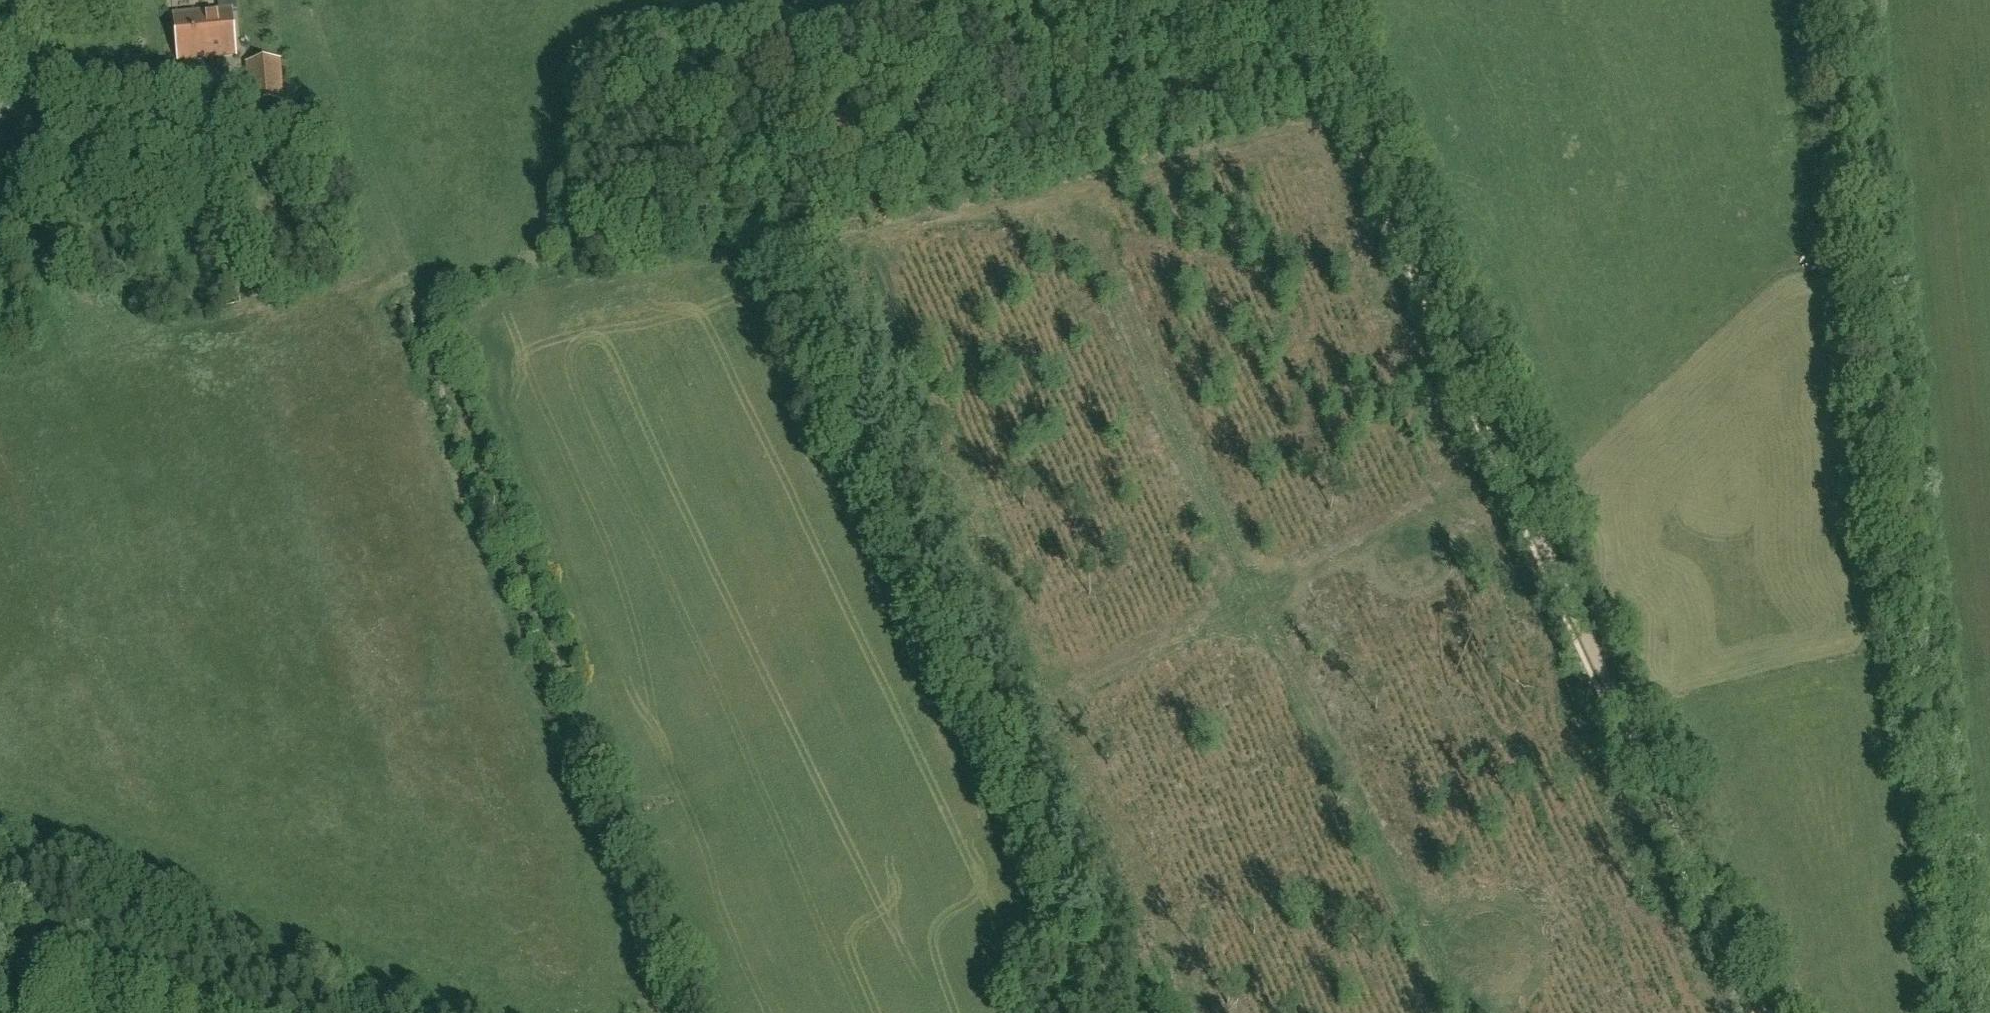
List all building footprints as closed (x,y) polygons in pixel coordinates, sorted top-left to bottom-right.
[(179,61),(235,56),(231,12),(175,17),(179,61)] [(252,105),(284,102),(280,62),(248,65),(252,105)]
